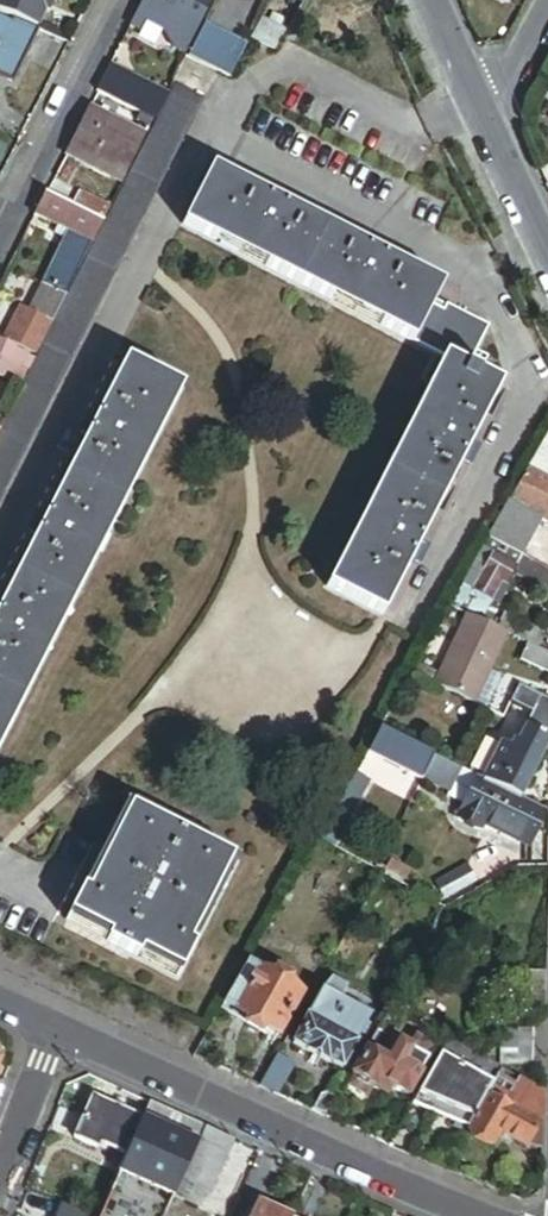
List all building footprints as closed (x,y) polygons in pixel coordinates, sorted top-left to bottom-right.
[(12,23),(31,30),(36,32),(43,14),(49,16),(55,0),(0,0),(0,18),(12,23)] [(130,30),(140,35),(145,25),(164,34),(174,51),(184,56),(211,2),(206,0),(145,0),(130,30)] [(282,31),(259,19),(250,38),(273,50),(282,31)] [(10,26),(0,22),(0,45),(10,26)] [(12,23),(10,26),(0,45),(0,77),(11,82),(31,30),(12,23)] [(228,79),(245,46),(203,24),(186,58),(228,79)] [(153,121),(161,105),(105,77),(97,93),(143,116),(153,121)] [(202,99),(174,85),(0,428),(0,497),(202,99)] [(100,113),(97,120),(103,122),(106,116),(100,113)] [(65,155),(121,183),(153,121),(143,116),(138,127),(141,128),(136,139),(103,122),(97,120),(86,114),(65,155)] [(267,200),(211,172),(184,226),(434,354),(318,583),(383,616),(412,560),(418,563),(426,547),(420,543),(461,461),(467,464),(476,447),(469,444),(498,387),(477,376),(480,370),(467,364),(485,328),(445,308),(442,315),(430,308),(433,302),(440,288),(384,259),(387,253),(370,245),(367,251),(284,209),(288,202),(270,193),(267,200)] [(73,209),(101,223),(110,206),(82,192),(73,209)] [(50,291),(63,297),(101,223),(73,209),(45,195),(34,216),(68,233),(46,276),(55,280),(50,291)] [(46,276),(29,311),(51,322),(63,297),(50,291),(55,280),(46,276)] [(442,315),(445,308),(433,302),(430,308),(442,315)] [(5,338),(35,354),(51,322),(29,311),(21,307),(5,338)] [(19,385),(33,358),(0,341),(0,357),(1,357),(0,358),(0,375),(19,385)] [(123,362),(94,419),(89,416),(80,435),(86,437),(45,517),(39,514),(31,531),(36,534),(0,606),(0,742),(178,390),(123,362)] [(530,467),(547,478),(547,435),(530,467)] [(530,467),(489,538),(523,557),(543,523),(547,526),(547,478),(530,467)] [(489,538),(460,588),(490,604),(500,584),(505,587),(513,569),(514,576),(547,592),(547,571),(523,557),(489,538)] [(490,604),(460,588),(451,606),(471,616),(491,626),(499,608),(490,604)] [(508,635),(529,645),(539,650),(547,634),(505,613),(497,629),(508,635)] [(491,626),(471,616),(436,686),(473,705),(508,635),(497,629),(491,626)] [(539,650),(529,645),(520,662),(547,677),(547,655),(539,650)] [(519,687),(510,705),(531,715),(505,769),(493,764),(484,781),(520,799),(547,742),(547,743),(547,701),(519,687)] [(434,757),(380,730),(366,753),(422,781),(434,757)] [(463,771),(434,757),(422,781),(451,795),(457,784),(463,771)] [(478,794),(484,781),(463,771),(457,784),(478,794)] [(355,774),(324,828),(331,832),(334,826),(343,831),(371,783),(355,774)] [(520,799),(484,781),(478,794),(467,816),(528,846),(545,811),(520,799)] [(235,864),(125,808),(68,922),(177,978),(235,864)] [(390,861),(385,870),(407,882),(412,873),(390,861)] [(468,866),(435,885),(445,902),(478,883),(468,866)] [(271,977),(247,963),(224,1003),(279,1034),(301,994),(287,985),(293,974),(278,966),(271,977)] [(524,972),(523,1011),(544,1012),(545,973),(524,972)] [(353,1065),(384,1013),(372,1006),(352,1043),(327,1029),(342,1002),(346,987),(333,980),(322,993),(294,1043),(340,1070),(345,1061),(353,1065)] [(495,1029),(495,1065),(531,1066),(532,1030),(495,1029)] [(427,1060),(377,1032),(352,1076),(355,1078),(351,1086),(367,1096),(372,1087),(376,1089),(380,1082),(408,1097),(420,1076),(418,1075),(427,1060)] [(487,1095),(493,1085),(440,1056),(414,1102),(467,1132),(487,1095)] [(275,1060),(259,1088),(273,1095),(289,1068),(275,1060)] [(541,1120),(542,1092),(502,1069),(493,1085),(487,1095),(490,1096),(469,1133),(492,1147),(501,1132),(527,1147),(541,1120)] [(312,1112),(323,1117),(334,1099),(326,1094),(319,1100),(312,1112)] [(140,1120),(89,1098),(71,1139),(94,1149),(96,1144),(125,1156),(140,1120)] [(150,1105),(101,1215),(166,1215),(173,1200),(205,1129),(150,1105)] [(233,1142),(205,1129),(173,1200),(197,1209),(199,1205),(202,1202),(204,1201),(205,1200),(208,1198),(233,1142)] [(239,1199),(254,1165),(234,1156),(219,1190),(237,1199),(239,1199)] [(219,1190),(210,1209),(225,1215),(229,1215),(237,1199),(219,1190)] [(256,1206),(251,1215),(278,1215),(256,1206)]
